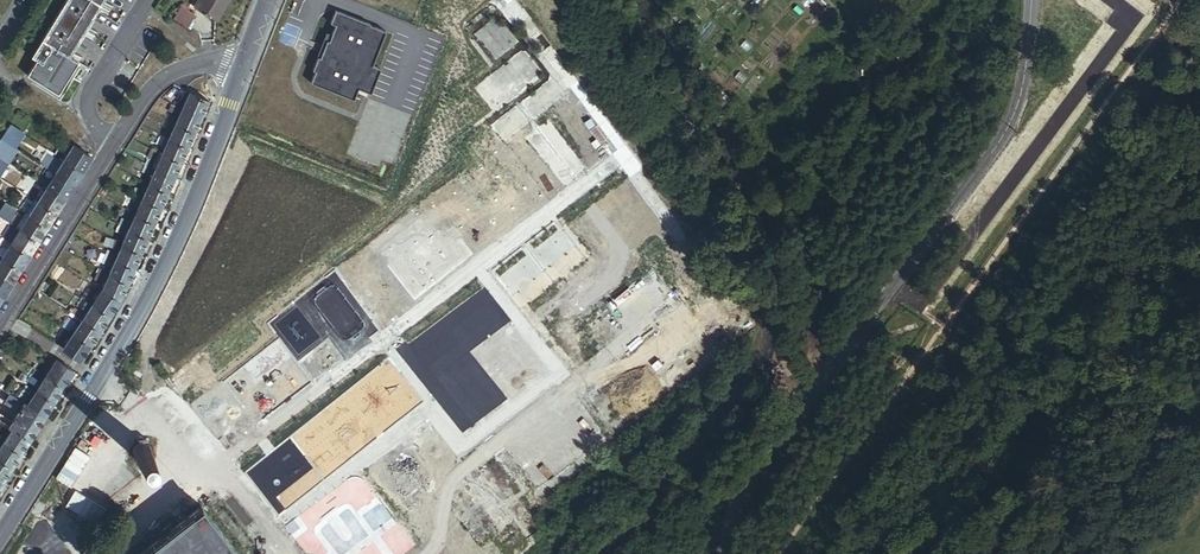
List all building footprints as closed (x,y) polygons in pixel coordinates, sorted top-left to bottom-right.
[(102,0),(64,0),(31,54),(36,57),(27,72),(56,91),(76,59),(68,54),(102,0)] [(216,9),(202,0),(195,0),(191,7),(211,18),(216,9)] [(221,0),(202,0),(216,9),(221,0)] [(173,19),(189,28),(196,16),(180,7),(173,19)] [(211,18),(191,7),(190,9),(210,20),(211,18)] [(310,84),(354,101),(358,90),(370,95),(380,70),(373,68),(386,33),(335,13),(330,26),(335,28),(329,44),(326,43),(319,60),(316,59),(311,73),(314,75),(310,84)] [(181,99),(185,89),(180,86),(175,97),(181,99)] [(201,113),(208,99),(189,90),(183,104),(201,113)] [(195,128),(201,113),(183,104),(176,120),(195,128)] [(172,118),(175,112),(169,110),(167,115),(172,118)] [(170,124),(172,118),(167,115),(164,121),(170,124)] [(188,144),(195,128),(176,120),(169,136),(188,144)] [(22,132),(9,124),(0,138),(13,147),(22,132)] [(181,158),(188,144),(169,136),(163,149),(181,158)] [(15,148),(13,147),(0,138),(0,158),(6,162),(15,148)] [(81,169),(90,155),(71,144),(63,158),(81,169)] [(156,154),(159,148),(156,146),(153,145),(151,151),(156,154)] [(60,156),(63,151),(56,146),(53,152),(60,156)] [(174,174),(181,158),(163,149),(155,165),(174,174)] [(56,162),(60,156),(53,152),(49,158),(56,162)] [(152,164),(155,158),(149,155),(146,161),(152,164)] [(72,183),(81,169),(63,158),(54,172),(72,183)] [(168,188),(174,174),(155,165),(149,179),(168,188)] [(72,183),(54,172),(45,186),(63,197),(72,183)] [(42,184),(45,179),(39,175),(35,180),(42,184)] [(161,204),(168,188),(149,179),(142,195),(161,204)] [(38,190),(42,184),(35,180),(31,186),(38,190)] [(54,212),(63,197),(45,186),(36,200),(54,212)] [(139,194),(141,188),(135,186),(133,191),(139,194)] [(155,219),(161,204),(142,195),(136,210),(155,219)] [(24,212),(31,201),(25,197),(18,208),(24,212)] [(46,226),(54,212),(36,200),(28,214),(46,226)] [(7,221),(15,209),(3,202),(0,208),(0,217),(7,221)] [(148,233),(155,219),(136,210),(129,225),(148,233)] [(15,226),(22,215),(16,211),(9,222),(15,226)] [(46,226),(28,214),(19,228),(37,240),(46,226)] [(123,229),(126,223),(120,220),(117,226),(123,229)] [(7,240),(13,229),(7,225),(0,236),(7,240)] [(142,248),(148,233),(129,225),(123,239),(142,248)] [(37,240),(19,228),(10,242),(29,254),(37,240)] [(135,263),(142,248),(123,239),(116,255),(135,263)] [(20,268),(29,254),(10,242),(1,256),(20,268)] [(110,259),(112,253),(106,251),(104,256),(110,259)] [(128,279),(135,263),(116,255),(109,270),(128,279)] [(20,268),(1,256),(0,258),(0,276),(11,282),(20,268)] [(101,280),(106,268),(102,267),(100,272),(97,271),(94,277),(101,280)] [(121,296),(128,279),(109,270),(102,286),(121,296)] [(0,276),(0,294),(3,296),(11,282),(0,276)] [(88,298),(93,290),(87,286),(82,293),(88,298)] [(110,312),(121,296),(102,286),(92,300),(110,312)] [(82,307),(88,298),(82,293),(76,303),(82,307)] [(100,327),(110,312),(92,300),(83,315),(100,327)] [(69,328),(75,319),(68,315),(62,324),(69,328)] [(90,342),(100,327),(83,315),(73,330),(90,342)] [(64,337),(69,328),(62,324),(57,332),(64,337)] [(90,342),(73,330),(62,346),(80,357),(90,342)] [(28,341),(56,355),(61,345),(33,331),(28,341)] [(48,361),(52,354),(45,350),(41,357),(48,361)] [(43,370),(48,361),(41,357),(35,366),(43,370)] [(74,368),(56,357),(46,372),(64,383),(74,368)] [(39,377),(43,370),(35,366),(31,372),(39,377)] [(34,385),(39,377),(31,372),(26,380),(34,385)] [(64,383),(46,372),(37,387),(55,398),(64,383)] [(30,391),(33,386),(25,382),(22,386),(30,391)] [(24,400),(30,391),(22,386),(17,395),(24,400)] [(45,413),(55,398),(37,387),(28,402),(45,413)] [(30,436),(45,413),(28,402),(24,400),(17,395),(11,392),(6,400),(18,409),(9,422),(13,425),(30,436)] [(30,436),(13,425),(5,439),(22,450),(30,436)] [(22,450),(5,439),(0,446),(0,456),(12,464),(22,450)] [(12,464),(0,456),(0,477),(3,479),(12,464)] [(202,514),(151,553),(233,553),(202,514)]
